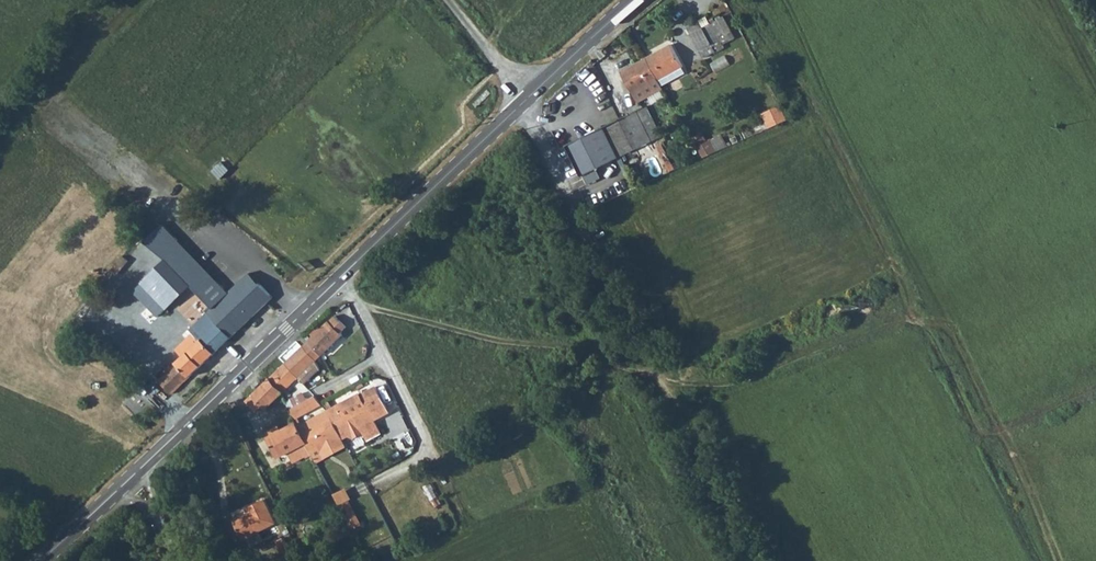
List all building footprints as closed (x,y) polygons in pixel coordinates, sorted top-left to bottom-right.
[(717,16),(708,21),(718,41),(720,44),(729,38),(717,16)] [(718,41),(708,21),(695,28),(706,48),(718,41)] [(676,40),(652,52),(653,55),(663,76),(689,63),(676,40)] [(663,76),(653,55),(626,66),(628,69),(639,89),(663,76)] [(632,92),(639,89),(628,69),(622,72),(632,92)] [(642,97),(668,85),(663,76),(639,89),(642,97)] [(492,101),(489,96),(473,109),(477,113),(492,101)] [(790,120),(800,116),(792,102),(783,105),(790,120)] [(790,120),(783,105),(775,109),(782,124),(790,120)] [(655,106),(626,120),(639,148),(667,135),(655,106)] [(611,161),(626,154),(639,148),(626,120),(572,144),(590,182),(615,172),(611,161)] [(729,147),(724,133),(708,138),(706,131),(695,134),(701,155),(729,147)] [(201,340),(215,353),(259,310),(273,297),(259,284),(245,297),(232,285),(226,290),(163,225),(145,241),(164,260),(191,286),(210,305),(188,326),(201,340)] [(158,317),(191,286),(164,260),(131,290),(158,317)] [(78,296),(94,277),(86,270),(70,288),(78,296)] [(115,309),(125,320),(136,310),(125,299),(115,309)] [(335,316),(308,340),(321,356),(342,334),(340,332),(345,327),(335,316)] [(215,353),(201,340),(198,344),(192,339),(184,346),(189,351),(176,363),(170,357),(152,375),(172,395),(215,353)] [(321,356),(308,340),(299,349),(313,364),(321,356)] [(313,364),(299,349),(280,367),(295,382),(313,364)] [(317,373),(313,364),(295,382),(301,388),(317,373)] [(295,382),(280,367),(265,382),(280,396),(295,382)] [(280,396),(265,382),(249,397),(264,412),(280,396)] [(374,426),(378,424),(375,419),(387,412),(378,391),(365,397),(360,400),(358,396),(325,414),(338,438),(342,445),(348,442),(353,445),(363,440),(366,447),(380,440),(374,426)] [(125,402),(136,414),(146,404),(135,392),(125,402)] [(289,412),(294,423),(322,410),(318,404),(313,400),(289,412)] [(305,447),(308,455),(318,450),(322,458),(343,449),(342,445),(338,438),(325,414),(297,429),(305,447)] [(308,455),(305,447),(297,429),(295,424),(264,439),(275,460),(284,457),(288,467),(301,461),(300,459),(308,455)] [(347,456),(343,449),(322,458),(325,466),(347,456)] [(347,489),(336,494),(341,504),(349,500),(352,499),(347,489)] [(242,533),(273,519),(263,496),(250,501),(253,507),(234,516),(242,533)] [(349,500),(341,504),(353,530),(361,525),(349,500)] [(277,546),(278,546),(286,560),(290,560),(301,556),(292,539),(284,543),(281,536),(274,539),(277,546)]
